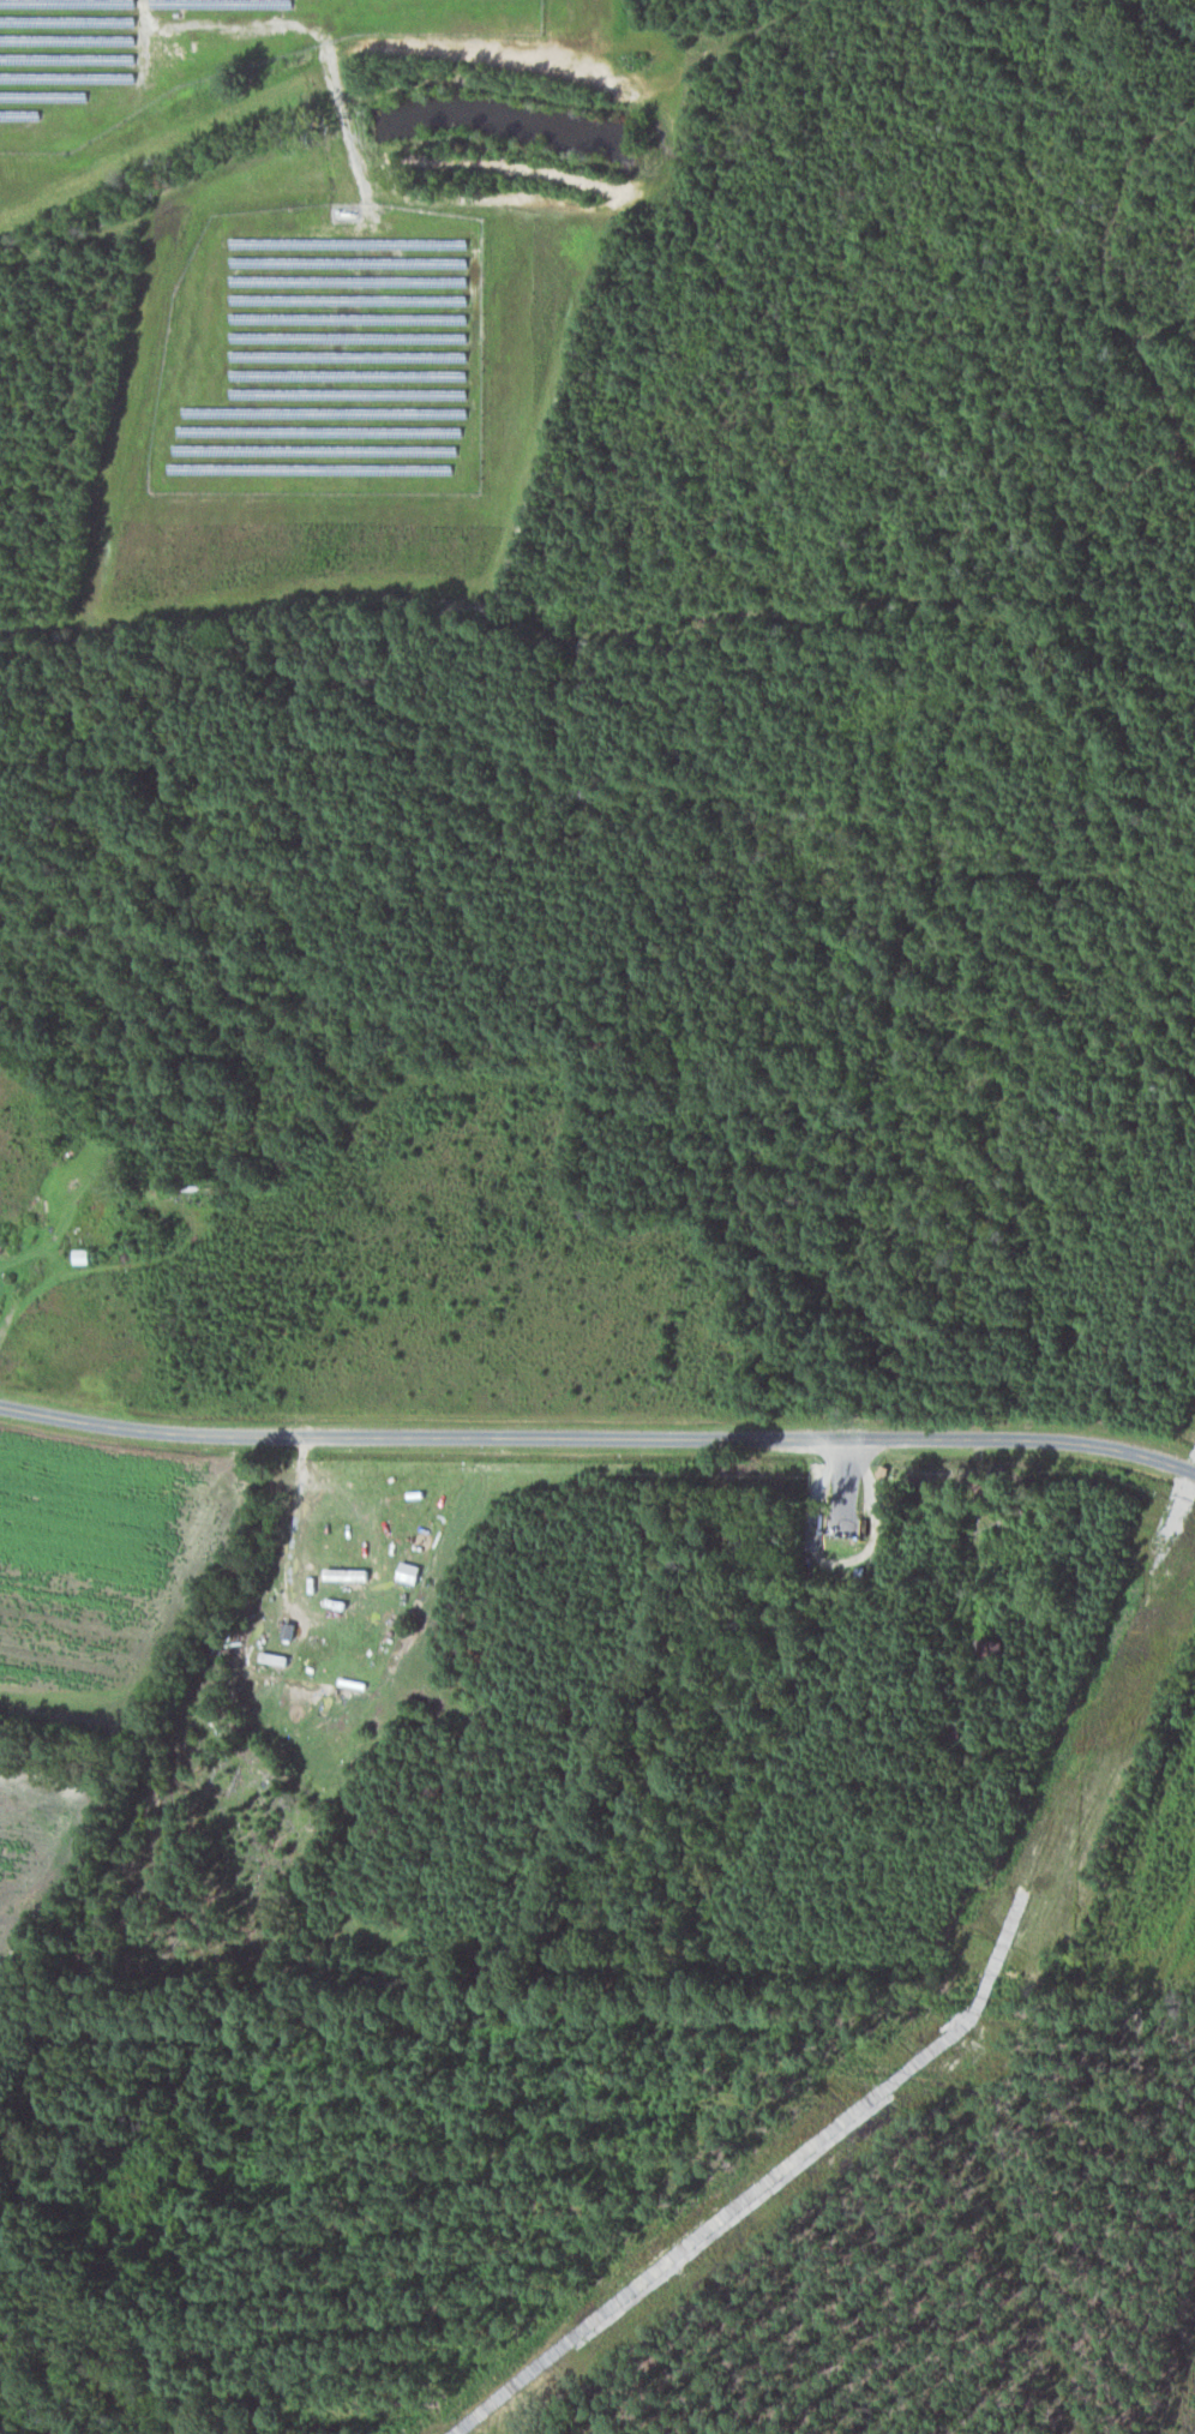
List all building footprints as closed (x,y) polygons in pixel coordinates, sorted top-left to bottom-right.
[(366,1580),(367,1569),(319,1568),(319,1579),(366,1580)]
